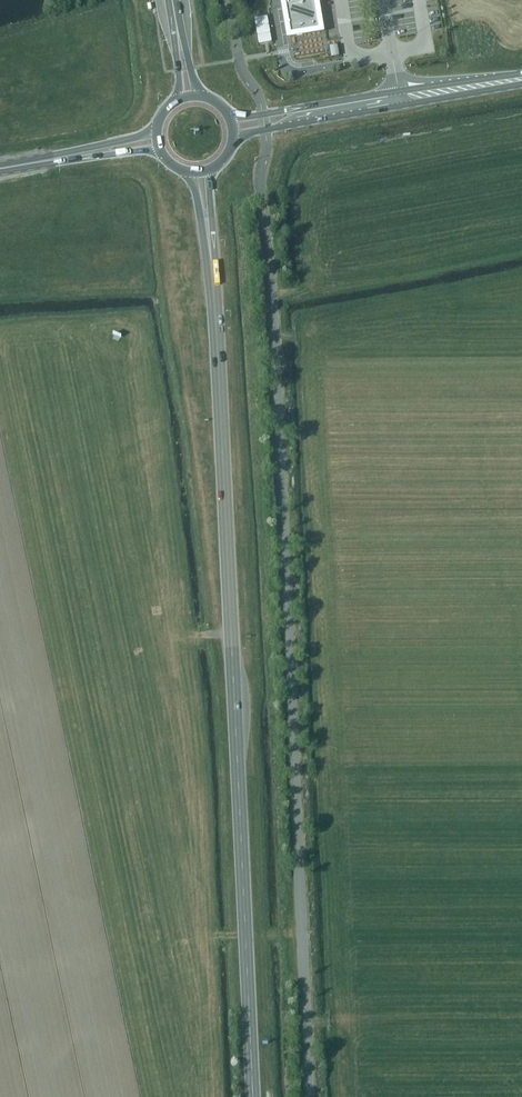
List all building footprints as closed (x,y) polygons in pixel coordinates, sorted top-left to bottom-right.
[(283,17),(285,17),(288,36),(319,31),(314,0),(280,0),(283,17)]
